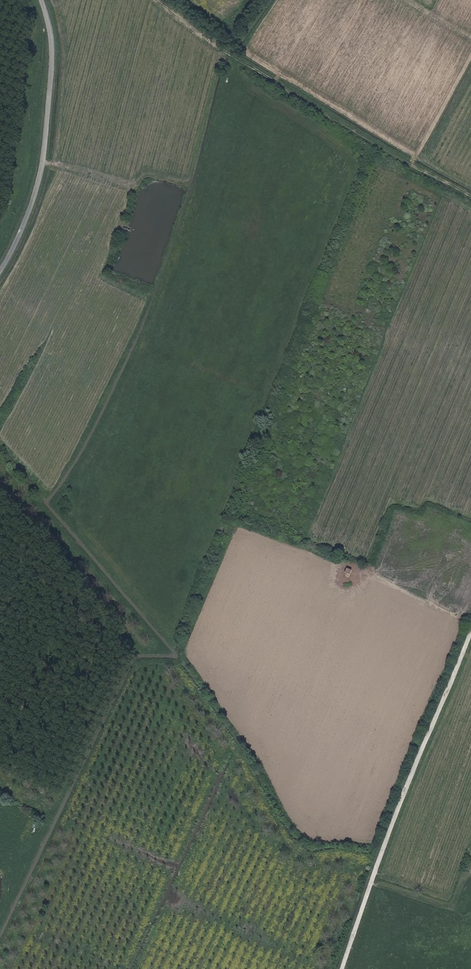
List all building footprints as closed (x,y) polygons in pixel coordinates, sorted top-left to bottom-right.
[(357,157),(363,160),(366,154),(360,151),(357,157)]
